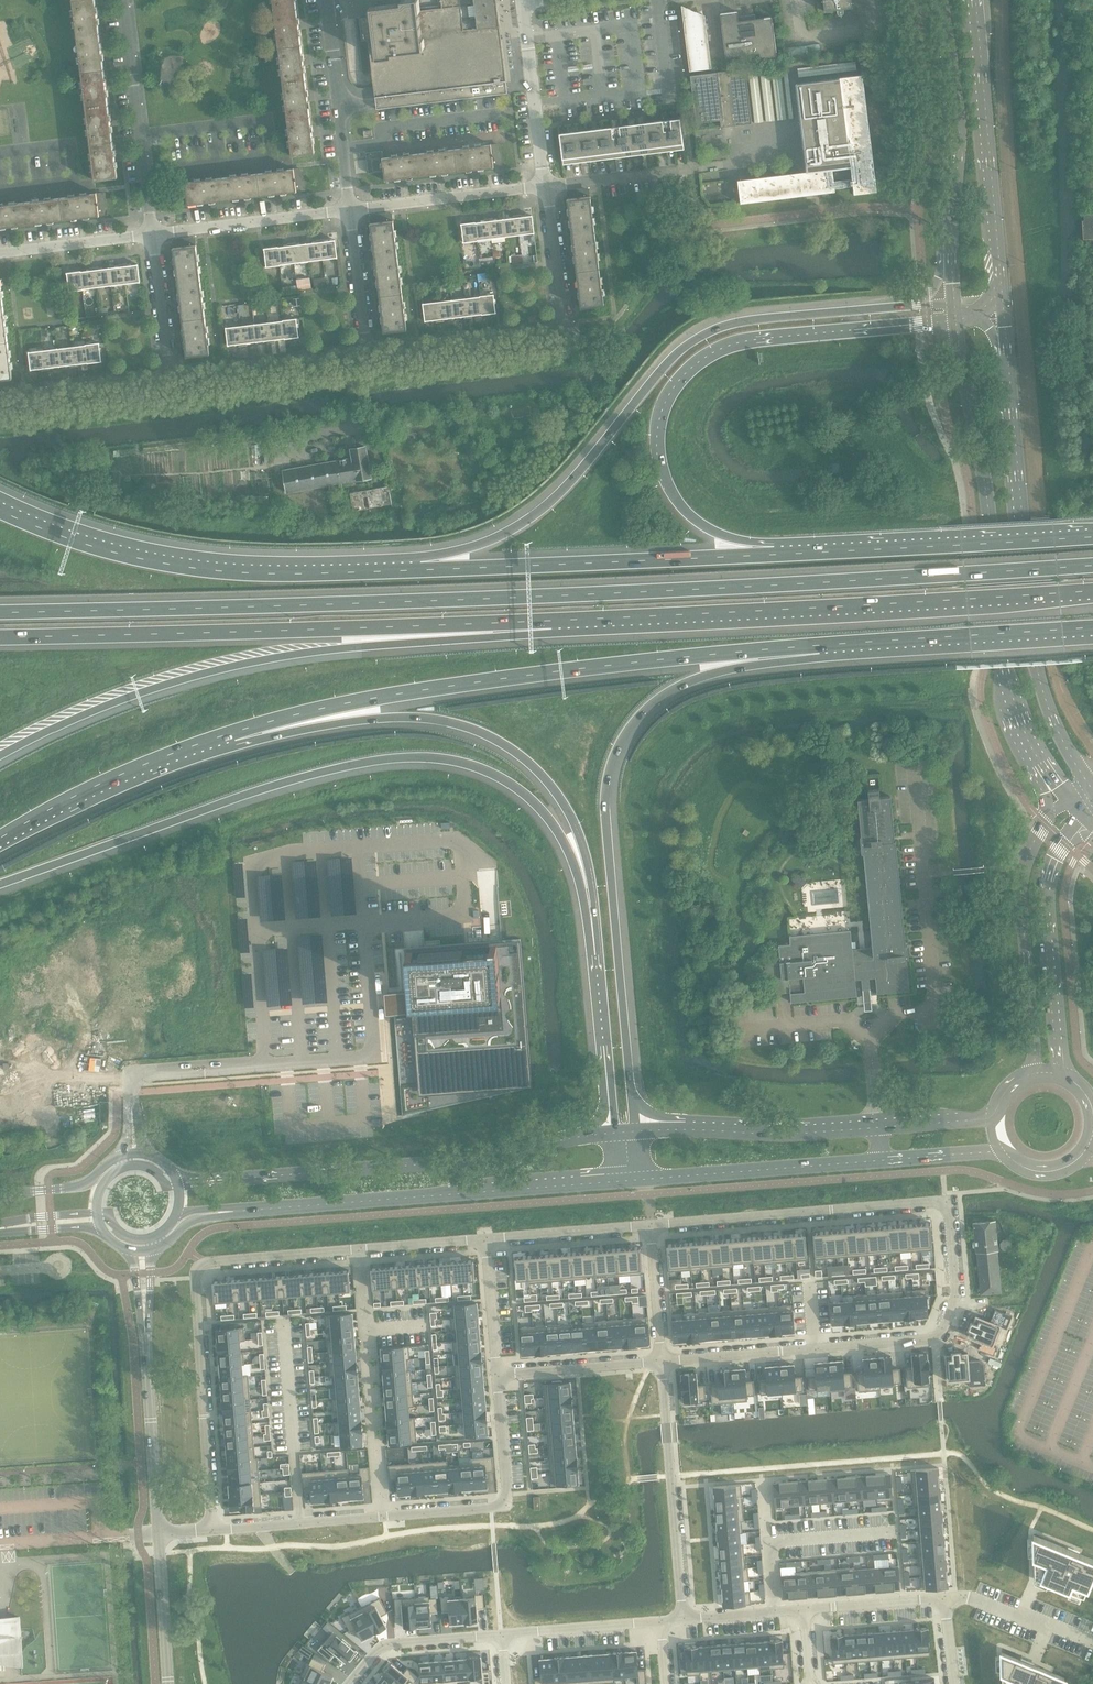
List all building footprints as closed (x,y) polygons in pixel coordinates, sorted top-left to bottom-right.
[(77,36),(100,34),(95,0),(76,0),(72,1),(77,36)] [(274,12),(297,9),(295,0),(272,0),(274,12)] [(419,11),(418,0),(402,0),(402,3),(371,7),(372,16),(359,18),(362,41),(368,40),(373,81),(374,87),(377,110),(508,94),(500,27),(499,19),(497,0),(441,0),(441,4),(442,8),(419,11)] [(825,12),(837,10),(838,13),(838,14),(839,15),(840,15),(841,15),(842,15),(843,14),(844,13),(844,12),(844,9),(853,8),(852,0),(823,0),(825,12)] [(705,16),(699,13),(682,6),(690,72),(712,69),(705,16)] [(274,12),(278,48),(301,45),(297,9),(274,12)] [(760,54),(760,60),(778,58),(772,17),(756,19),(756,15),(738,17),(738,12),(721,14),(721,15),(726,58),(760,54)] [(77,36),(81,72),(104,69),(100,34),(77,36)] [(820,44),(787,48),(788,59),(821,55),(820,44)] [(301,45),(278,48),(283,84),(306,81),(301,45)] [(104,69),(81,72),(86,108),(108,105),(104,69)] [(721,120),(721,128),(752,124),(745,69),(691,76),(696,123),(721,120)] [(796,85),(796,86),(798,97),(797,97),(797,98),(798,98),(799,110),(799,111),(801,122),(800,122),(800,123),(801,123),(802,135),(802,136),(803,136),(804,147),(803,147),(803,148),(804,148),(806,160),(805,160),(805,161),(806,160),(807,171),(806,171),(806,172),(738,181),(741,204),(836,192),(835,189),(853,187),(854,194),(877,191),(863,75),(840,78),(796,83),(796,85)] [(283,84),(287,120),(310,117),(306,81),(283,84)] [(108,105),(86,108),(90,144),(113,141),(108,105)] [(310,117),(287,120),(292,156),(315,153),(310,117)] [(672,120),(676,150),(684,149),(683,144),(684,144),(680,118),(672,120)] [(663,121),(667,151),(676,150),(672,120),(663,121)] [(655,122),(658,152),(667,151),(663,121),(655,122)] [(655,122),(646,123),(650,154),(658,152),(655,122)] [(646,123),(637,124),(641,155),(650,154),(646,123)] [(629,125),(633,156),(641,155),(637,124),(629,125)] [(620,126),(624,157),(633,156),(629,125),(620,126)] [(611,127),(615,158),(624,157),(620,126),(611,127)] [(615,158),(611,127),(603,128),(607,159),(615,158)] [(594,129),(598,160),(607,159),(603,128),(594,129)] [(594,129),(586,130),(589,161),(598,160),(594,129)] [(586,130),(577,131),(581,162),(589,161),(586,130)] [(568,133),(572,163),(581,162),(577,131),(568,133)] [(572,163),(568,133),(560,134),(563,159),(564,164),(572,163)] [(113,141),(90,144),(95,181),(117,178),(113,141)] [(455,149),(457,172),(458,172),(493,167),(494,167),(495,167),(495,166),(499,166),(500,164),(501,161),(501,158),(501,155),(500,152),(499,149),(498,146),(497,144),(496,144),(496,145),(492,145),(492,144),(491,145),(491,144),(490,145),(455,149)] [(419,153),(422,176),(457,172),(455,149),(454,149),(419,154),(419,153)] [(422,176),(419,153),(418,154),(383,158),(382,151),(366,153),(369,173),(384,171),(385,181),(386,181),(395,180),(421,176),(422,176)] [(257,173),(260,196),(261,196),(296,192),(297,192),(297,191),(301,190),(302,191),(303,188),(304,185),(304,182),(304,179),(303,176),(302,173),(301,171),(299,168),(299,169),(295,169),(294,169),(293,169),(258,173),(257,173)] [(222,178),(224,201),(225,201),(260,196),(257,173),(257,174),(222,178)] [(224,201),(222,178),(221,178),(186,182),(185,182),(188,205),(189,205),(224,201)] [(572,235),(572,236),(595,233),(591,196),(590,196),(589,192),(589,191),(587,190),(584,189),(581,189),(578,189),(575,190),(573,191),(570,192),(567,194),(568,194),(568,198),(568,199),(568,200),(570,215),(569,215),(570,221),(572,235)] [(60,198),(63,221),(63,220),(98,216),(99,216),(100,216),(100,215),(104,215),(105,215),(106,212),(106,210),(106,207),(106,204),(106,201),(105,198),(104,195),(102,193),(101,193),(97,194),(97,193),(96,193),(95,193),(60,198)] [(24,202),(27,225),(28,225),(63,221),(60,198),(25,202),(24,202)] [(24,202),(0,205),(0,228),(27,225),(24,202)] [(375,260),(398,257),(394,221),(393,221),(393,220),(392,216),(393,215),(390,214),(387,214),(384,213),(381,214),(378,214),(375,215),(373,216),(370,218),(371,219),(371,223),(370,223),(371,224),(370,224),(370,225),(371,224),(373,239),(372,239),(373,245),(375,259),(375,260)] [(1083,213),(1084,220),(1078,220),(1079,238),(1086,238),(1085,238),(1092,245),(1092,213),(1083,213)] [(503,219),(506,237),(520,235),(517,215),(513,216),(514,218),(504,220),(504,219),(503,219)] [(517,215),(520,235),(535,234),(532,215),(532,216),(522,217),(521,215),(517,215)] [(493,218),(489,219),(491,239),(506,237),(503,219),(503,220),(493,221),(493,218)] [(476,223),(478,241),(491,239),(489,219),(485,219),(485,222),(476,223)] [(478,241),(476,223),(461,224),(461,225),(462,225),(464,242),(463,242),(478,241)] [(576,271),(577,271),(600,268),(595,233),(572,236),(574,251),(574,257),(575,257),(577,271),(576,271)] [(178,284),(201,282),(197,245),(196,245),(196,244),(195,240),(192,239),(190,238),(187,238),(184,238),(181,239),(178,240),(176,241),(173,242),(173,243),(174,243),(174,247),(173,247),(174,248),(173,248),(173,249),(174,249),(175,263),(175,264),(176,270),(176,269),(178,284)] [(320,240),(323,260),(337,258),(335,240),(334,240),(334,241),(325,242),(324,239),(320,240)] [(307,243),(306,244),(309,262),(323,260),(320,240),(316,240),(316,243),(307,244),(307,243)] [(288,246),(278,248),(281,265),(294,263),(292,243),(288,244),(288,246)] [(292,243),(294,263),(309,262),(306,244),(296,245),(296,243),(292,243)] [(281,265),(278,248),(278,247),(264,249),(265,249),(267,266),(266,266),(266,267),(281,265)] [(398,257),(375,260),(377,275),(376,275),(377,281),(378,281),(380,295),(379,295),(379,296),(403,293),(398,257)] [(123,264),(126,284),(140,282),(138,264),(137,264),(137,265),(127,266),(127,263),(123,264)] [(126,284),(123,264),(119,264),(119,267),(110,269),(110,268),(109,268),(111,286),(126,284)] [(81,272),(84,289),(97,288),(95,267),(91,268),(91,271),(81,272)] [(95,267),(97,288),(111,286),(109,268),(109,269),(99,270),(99,267),(95,267)] [(600,268),(577,271),(577,272),(579,286),(578,286),(579,292),(580,298),(581,308),(582,308),(603,305),(604,305),(600,268)] [(84,289),(81,272),(81,271),(67,273),(67,274),(68,274),(70,290),(69,290),(69,291),(84,289)] [(326,277),(315,278),(316,287),(327,286),(326,277)] [(299,278),(299,287),(312,287),(311,278),(299,278)] [(182,320),(205,317),(201,282),(178,284),(178,285),(180,299),(179,299),(180,305),(181,305),(182,320)] [(403,293),(379,296),(380,296),(381,311),(382,317),(382,316),(383,322),(384,332),(385,332),(406,329),(406,330),(407,330),(403,293)] [(480,296),(482,314),(496,313),(496,312),(494,295),(494,294),(480,296)] [(466,298),(469,318),(473,318),(472,315),(482,314),(480,296),(466,298)] [(469,318),(466,298),(452,300),(454,318),(455,318),(455,317),(464,316),(465,319),(469,318)] [(452,300),(438,302),(440,322),(444,321),(444,318),(454,317),(454,318),(452,300)] [(440,322),(438,302),(423,303),(426,321),(436,319),(436,322),(440,322)] [(8,342),(4,306),(0,306),(0,343),(8,342)] [(205,317),(182,320),(182,321),(183,320),(184,335),(184,341),(185,341),(186,347),(187,357),(188,357),(188,356),(209,354),(210,354),(205,317)] [(283,321),(285,338),(285,339),(299,337),(299,336),(296,320),(297,320),(297,319),(283,321)] [(285,338),(283,321),(269,322),(272,343),(276,342),(275,339),(285,338)] [(255,324),(257,342),(258,342),(257,341),(267,340),(268,343),(272,343),(269,322),(255,324)] [(241,326),(243,346),(247,346),(247,343),(257,341),(257,342),(255,324),(241,326)] [(243,346),(241,326),(226,328),(228,346),(229,346),(229,345),(239,344),(239,347),(243,346)] [(0,343),(0,380),(11,378),(11,379),(13,378),(8,342),(0,343)] [(85,345),(88,362),(88,363),(102,361),(101,361),(99,344),(100,344),(100,343),(85,345)] [(72,347),(74,367),(78,367),(78,364),(88,362),(85,345),(72,347)] [(58,349),(60,367),(60,366),(70,365),(70,367),(74,367),(72,347),(58,349)] [(43,350),(46,370),(50,370),(50,367),(59,366),(60,367),(58,349),(43,350)] [(46,370),(43,350),(29,352),(31,370),(32,370),(32,369),(41,368),(42,371),(46,370)] [(261,445),(253,445),(254,463),(263,462),(261,445)] [(371,478),(366,447),(352,450),(354,459),(284,471),(288,493),(371,478)] [(246,471),(236,472),(237,486),(247,485),(246,471)] [(261,494),(270,493),(270,481),(261,481),(261,494)] [(394,513),(389,486),(350,493),(355,519),(394,513)] [(873,948),(871,948),(853,950),(851,931),(790,936),(790,944),(778,945),(782,979),(789,979),(791,1003),(857,996),(856,980),(862,979),(863,989),(870,989),(869,979),(876,978),(877,995),(910,991),(907,958),(909,958),(908,950),(907,947),(906,948),(896,841),(894,841),(893,838),(895,838),(891,797),(880,798),(879,790),(868,791),(869,799),(858,800),(861,836),(860,836),(862,853),(864,853),(873,948)] [(443,869),(443,859),(431,859),(430,869),(443,869)] [(799,875),(793,881),(801,888),(802,887),(806,883),(807,882),(799,875)] [(408,979),(408,983),(413,983),(413,988),(398,989),(408,1116),(429,1111),(540,1086),(528,935),(501,937),(410,944),(413,978),(408,979)] [(973,1242),(973,1245),(974,1247),(976,1248),(976,1253),(977,1253),(981,1295),(1002,1293),(997,1251),(998,1251),(996,1221),(974,1223),(974,1232),(975,1241),(974,1242),(973,1242)] [(931,1223),(919,1224),(922,1251),(933,1250),(931,1223)] [(909,1224),(898,1225),(901,1253),(911,1252),(909,1224)] [(919,1224),(909,1224),(911,1252),(922,1251),(919,1224)] [(898,1225),(888,1226),(890,1254),(901,1253),(898,1225)] [(888,1226),(877,1227),(880,1255),(890,1254),(888,1226)] [(877,1227),(867,1228),(869,1256),(880,1255),(877,1227)] [(867,1228),(856,1229),(859,1256),(869,1256),(867,1228)] [(856,1229),(846,1230),(848,1257),(859,1256),(856,1229)] [(846,1230),(835,1231),(838,1258),(848,1257),(846,1230)] [(835,1231),(825,1232),(827,1259),(838,1258),(835,1231)] [(825,1232),(813,1233),(816,1260),(827,1259),(825,1232)] [(806,1233),(794,1234),(797,1262),(808,1261),(806,1233)] [(794,1234),(784,1235),(786,1262),(797,1262),(794,1234)] [(784,1235),(773,1236),(776,1263),(786,1262),(784,1235)] [(773,1236),(763,1237),(765,1264),(776,1263),(773,1236)] [(763,1237),(752,1238),(754,1265),(765,1264),(763,1237)] [(752,1238),(742,1239),(744,1261),(753,1260),(754,1265),(752,1238)] [(731,1239),(721,1240),(723,1268),(733,1267),(731,1239)] [(742,1239),(731,1239),(733,1267),(734,1267),(734,1262),(744,1261),(742,1239)] [(721,1240),(710,1241),(712,1269),(723,1268),(721,1240)] [(1004,1240),(1001,1244),(1001,1248),(1005,1251),(1009,1250),(1012,1247),(1011,1243),(1008,1240),(1004,1240)] [(710,1241),(700,1242),(702,1269),(712,1269),(710,1241)] [(700,1242),(689,1243),(691,1270),(702,1269),(700,1242)] [(689,1243),(678,1244),(681,1271),(691,1270),(689,1243)] [(678,1244),(667,1245),(669,1272),(681,1271),(678,1244)] [(640,1247),(628,1248),(630,1273),(631,1273),(631,1270),(642,1269),(640,1247)] [(628,1248),(617,1249),(619,1276),(620,1276),(620,1274),(630,1273),(628,1248)] [(617,1249),(606,1250),(608,1277),(619,1276),(617,1249)] [(606,1250),(595,1251),(597,1278),(608,1277),(606,1250)] [(595,1251),(583,1252),(586,1279),(586,1274),(596,1273),(596,1278),(597,1278),(595,1251)] [(583,1252),(572,1253),(574,1280),(586,1279),(583,1252)] [(572,1253),(561,1254),(563,1281),(574,1280),(572,1253)] [(561,1254),(550,1255),(552,1282),(563,1281),(561,1254)] [(550,1255),(539,1256),(541,1283),(552,1282),(550,1255)] [(527,1256),(515,1258),(517,1282),(529,1281),(529,1284),(530,1284),(527,1256)] [(539,1256),(527,1256),(530,1284),(541,1283),(539,1256)] [(474,1260),(462,1261),(463,1282),(475,1281),(474,1260)] [(462,1261),(450,1262),(452,1283),(463,1282),(462,1261)] [(450,1262),(439,1263),(441,1284),(452,1283),(450,1262)] [(439,1263),(428,1264),(430,1284),(441,1284),(439,1263)] [(428,1264),(417,1265),(419,1285),(430,1284),(428,1264)] [(417,1265),(406,1266),(407,1286),(419,1285),(417,1265)] [(406,1266),(394,1267),(396,1287),(407,1286),(406,1266)] [(394,1267),(383,1268),(385,1288),(396,1287),(394,1267)] [(383,1268),(371,1269),(373,1289),(385,1288),(383,1268)] [(349,1271),(337,1272),(339,1292),(351,1291),(349,1271)] [(337,1272),(326,1273),(328,1293),(339,1292),(337,1272)] [(326,1273),(315,1274),(316,1294),(328,1293),(326,1273)] [(303,1274),(292,1275),(294,1296),(305,1295),(303,1274)] [(315,1274),(303,1274),(305,1295),(316,1294),(315,1274)] [(292,1275),(281,1276),(283,1297),(294,1296),(292,1275)] [(281,1276),(270,1277),(272,1298),(283,1297),(281,1276)] [(270,1277),(259,1278),(260,1299),(272,1298),(270,1277)] [(259,1278),(248,1279),(249,1299),(260,1299),(259,1278)] [(248,1279),(236,1280),(238,1300),(249,1299),(248,1279)] [(236,1280),(225,1281),(227,1301),(238,1300),(236,1280)] [(225,1281),(213,1282),(215,1302),(227,1301),(225,1281)] [(926,1290),(914,1291),(916,1318),(917,1318),(928,1317),(928,1308),(930,1308),(929,1299),(927,1299),(926,1290)] [(903,1292),(902,1292),(904,1319),(916,1318),(914,1291),(913,1291),(913,1296),(903,1297),(903,1292)] [(902,1292),(890,1293),(892,1320),(903,1319),(904,1319),(902,1292)] [(890,1293),(878,1294),(880,1321),(886,1321),(892,1320),(890,1293)] [(878,1294),(866,1295),(869,1322),(875,1321),(875,1322),(880,1321),(878,1294)] [(866,1295),(854,1296),(857,1323),(869,1322),(866,1295)] [(854,1301),(843,1302),(845,1324),(857,1323),(854,1296),(854,1301)] [(843,1302),(830,1303),(832,1325),(844,1324),(845,1324),(843,1302)] [(453,1317),(451,1317),(451,1318),(478,1316),(477,1303),(452,1305),(453,1317)] [(792,1305),(780,1306),(782,1334),(783,1334),(795,1333),(792,1305)] [(780,1306),(768,1307),(770,1335),(782,1334),(780,1306)] [(768,1307),(756,1308),(758,1336),(770,1335),(769,1335),(770,1335),(768,1307)] [(756,1308),(744,1309),(746,1337),(758,1336),(756,1308)] [(744,1309),(732,1310),(735,1338),(740,1337),(746,1337),(744,1309)] [(732,1310),(720,1311),(723,1339),(729,1338),(735,1338),(732,1310)] [(720,1311),(709,1312),(711,1340),(723,1339),(720,1311)] [(709,1312),(697,1313),(699,1341),(700,1341),(700,1340),(711,1340),(709,1312)] [(697,1313),(685,1314),(687,1342),(699,1341),(697,1313)] [(352,1314),(325,1316),(326,1328),(354,1326),(352,1314)] [(685,1319),(673,1320),(675,1342),(687,1342),(685,1314),(684,1314),(685,1319)] [(478,1316),(451,1318),(452,1330),(479,1327),(479,1322),(478,1316)] [(647,1317),(634,1318),(636,1346),(637,1346),(649,1345),(647,1317)] [(970,1331),(967,1337),(992,1347),(994,1340),(994,1341),(998,1333),(997,1333),(1000,1327),(975,1317),(973,1323),(971,1322),(970,1323),(968,1329),(967,1330),(970,1331)] [(634,1318),(621,1320),(623,1347),(636,1346),(634,1318)] [(621,1320),(609,1321),(611,1348),(623,1347),(621,1320)] [(609,1321),(596,1322),(598,1349),(611,1348),(609,1321)] [(596,1322),(584,1323),(586,1350),(591,1350),(598,1349),(596,1322)] [(572,1324),(571,1324),(573,1351),(580,1350),(580,1351),(586,1350),(584,1323),(583,1323),(583,1328),(572,1329),(572,1324)] [(571,1324),(559,1325),(561,1352),(573,1351),(571,1324)] [(559,1325),(546,1326),(548,1353),(549,1353),(561,1352),(559,1325)] [(354,1326),(326,1328),(326,1329),(329,1329),(330,1339),(327,1339),(327,1340),(355,1338),(354,1332),(354,1326)] [(546,1326),(534,1327),(536,1354),(548,1353),(546,1326)] [(479,1327),(452,1330),(452,1331),(454,1330),(455,1341),(453,1341),(453,1342),(480,1339),(480,1333),(479,1327)] [(534,1327),(520,1328),(523,1355),(535,1354),(536,1354),(534,1327)] [(245,1328),(217,1330),(218,1343),(246,1340),(245,1328)] [(355,1338),(327,1340),(328,1352),(356,1350),(355,1343),(355,1338)] [(480,1339),(453,1342),(454,1353),(481,1351),(481,1350),(480,1339)] [(246,1340),(218,1343),(219,1354),(244,1352),(241,1352),(241,1341),(246,1341),(246,1340)] [(409,1346),(382,1349),(383,1360),(383,1361),(410,1359),(409,1346)] [(356,1350),(328,1352),(329,1364),(357,1362),(357,1361),(356,1361),(356,1350)] [(481,1351),(454,1353),(455,1365),(482,1363),(481,1351)] [(952,1354),(945,1355),(947,1381),(969,1379),(967,1353),(960,1354),(960,1351),(959,1351),(953,1352),(951,1352),(952,1354)] [(244,1352),(219,1354),(220,1366),(245,1364),(244,1352)] [(914,1368),(906,1369),(908,1388),(930,1386),(929,1375),(930,1375),(928,1360),(927,1354),(913,1355),(914,1368)] [(891,1357),(878,1358),(880,1391),(881,1391),(881,1388),(894,1387),(894,1384),(901,1384),(900,1369),(893,1370),(891,1357)] [(865,1372),(857,1373),(859,1392),(880,1391),(878,1358),(877,1358),(864,1359),(865,1372)] [(410,1359),(383,1361),(384,1373),(411,1371),(411,1370),(409,1370),(408,1360),(410,1360),(410,1359)] [(835,1361),(829,1362),(831,1392),(845,1391),(845,1388),(853,1388),(851,1373),(844,1374),(843,1361),(835,1362),(835,1361)] [(357,1362),(329,1364),(330,1376),(358,1373),(357,1362)] [(816,1376),(808,1377),(810,1391),(830,1389),(831,1392),(829,1362),(823,1362),(823,1363),(815,1363),(816,1376)] [(482,1363),(455,1365),(456,1377),(483,1375),(482,1364),(482,1363)] [(245,1364),(220,1366),(221,1378),(248,1376),(248,1375),(243,1376),(242,1365),(245,1365),(245,1364)] [(794,1365),(780,1366),(782,1393),(804,1392),(803,1377),(795,1378),(794,1365)] [(767,1380),(760,1381),(761,1395),(782,1393),(780,1366),(766,1367),(767,1380)] [(732,1370),(731,1370),(734,1403),(748,1402),(748,1396),(755,1396),(754,1381),(746,1382),(745,1369),(732,1370)] [(719,1384),(711,1385),(713,1405),(734,1403),(731,1370),(717,1371),(719,1384)] [(411,1371),(384,1373),(384,1374),(385,1385),(412,1383),(411,1371)] [(358,1373),(330,1376),(333,1376),(334,1387),(358,1385),(358,1374),(358,1373)] [(682,1381),(683,1395),(684,1395),(684,1402),(706,1400),(705,1385),(697,1386),(696,1373),(682,1374),(682,1381)] [(483,1375),(456,1377),(457,1389),(484,1387),(484,1381),(483,1375)] [(248,1376),(221,1378),(222,1390),(249,1388),(248,1376)] [(553,1384),(543,1385),(544,1398),(572,1395),(570,1382),(562,1383),(561,1381),(553,1382),(553,1384)] [(645,1383),(646,1395),(659,1394),(658,1382),(645,1383)] [(412,1383),(385,1385),(385,1391),(386,1397),(413,1394),(412,1383)] [(337,1398),(332,1399),(360,1397),(359,1392),(358,1385),(334,1387),(334,1388),(337,1388),(337,1398)] [(484,1387),(457,1389),(457,1390),(459,1390),(460,1401),(485,1399),(485,1392),(484,1387)] [(249,1388),(222,1390),(223,1402),(250,1400),(249,1388)] [(413,1394),(386,1397),(386,1402),(387,1409),(414,1406),(413,1394)] [(572,1395),(544,1398),(545,1410),(573,1408),(572,1395)] [(360,1397),(332,1399),(333,1411),(360,1409),(360,1403),(360,1397)] [(464,1412),(459,1412),(459,1413),(486,1410),(485,1399),(460,1401),(463,1401),(464,1412)] [(250,1400),(223,1402),(224,1414),(251,1411),(250,1400)] [(414,1406),(387,1409),(388,1420),(415,1418),(415,1417),(410,1418),(409,1407),(414,1407),(414,1406)] [(573,1408),(545,1410),(546,1423),(574,1421),(573,1409),(573,1408)] [(360,1409),(333,1411),(333,1412),(338,1412),(339,1422),(334,1422),(334,1423),(362,1421),(362,1420),(361,1420),(360,1409)] [(486,1410),(459,1413),(460,1425),(487,1422),(486,1410)] [(251,1411),(224,1414),(225,1425),(252,1423),(251,1411)] [(415,1418),(388,1420),(389,1432),(416,1430),(415,1418)] [(362,1421),(334,1423),(335,1435),(363,1433),(362,1421)] [(574,1421),(546,1423),(547,1435),(575,1433),(574,1427),(574,1421)] [(487,1422),(460,1425),(465,1425),(466,1437),(488,1435),(487,1423),(487,1422)] [(252,1423),(225,1425),(226,1437),(253,1435),(252,1423)] [(416,1430),(389,1432),(389,1433),(390,1445),(417,1442),(416,1430)] [(363,1433),(335,1435),(335,1436),(340,1435),(341,1447),(363,1445),(362,1433),(363,1433)] [(575,1433),(547,1435),(548,1448),(576,1446),(575,1439),(575,1433)] [(253,1435),(226,1437),(227,1449),(254,1447),(253,1435)] [(576,1446),(548,1448),(550,1460),(577,1458),(577,1457),(576,1446)] [(254,1447),(227,1449),(228,1461),(258,1458),(255,1458),(254,1447)] [(493,1457),(472,1459),(475,1489),(488,1488),(486,1472),(494,1472),(493,1457)] [(258,1458),(228,1461),(229,1473),(259,1470),(258,1458)] [(577,1458),(550,1460),(551,1473),(578,1471),(577,1458)] [(472,1464),(460,1465),(462,1490),(463,1490),(475,1489),(472,1459),(471,1459),(472,1464)] [(447,1461),(435,1462),(437,1492),(449,1491),(450,1491),(447,1461)] [(448,1461),(447,1461),(450,1491),(462,1490),(460,1465),(448,1466),(448,1461)] [(435,1462),(422,1463),(425,1493),(437,1492),(435,1462)] [(422,1463),(410,1464),(412,1494),(425,1493),(422,1463)] [(410,1464),(389,1466),(390,1480),(398,1480),(399,1495),(411,1494),(412,1494),(410,1464)] [(349,1469),(348,1469),(351,1499),(364,1498),(363,1483),(370,1482),(369,1467),(360,1468),(360,1473),(349,1474),(349,1469)] [(939,1468),(911,1471),(912,1483),(940,1481),(939,1468)] [(348,1469),(336,1470),(338,1500),(339,1500),(351,1499),(348,1469)] [(259,1470),(229,1473),(230,1485),(260,1482),(259,1470)] [(336,1470),(323,1471),(326,1501),(338,1500),(336,1470)] [(323,1471),(302,1473),(303,1487),(311,1487),(312,1502),(325,1501),(326,1501),(323,1471)] [(578,1471),(551,1473),(552,1486),(561,1485),(561,1487),(570,1486),(570,1484),(579,1484),(578,1471)] [(891,1474),(876,1476),(878,1502),(893,1500),(891,1474)] [(876,1476),(861,1477),(863,1500),(877,1499),(877,1502),(878,1502),(876,1476)] [(861,1477),(847,1478),(849,1501),(863,1500),(861,1477)] [(847,1478),(832,1479),(834,1503),(849,1501),(847,1478)] [(832,1479),(818,1480),(820,1504),(834,1503),(832,1479)] [(818,1480),(803,1482),(805,1505),(820,1504),(818,1480)] [(940,1481),(912,1483),(913,1495),(941,1493),(940,1481)] [(260,1482),(230,1485),(231,1497),(261,1494),(260,1482)] [(803,1482),(789,1483),(791,1506),(805,1505),(803,1482)] [(789,1483),(774,1484),(776,1507),(791,1506),(789,1483)] [(741,1485),(713,1487),(714,1499),(742,1497),(741,1485)] [(941,1493),(913,1495),(914,1507),(942,1504),(941,1493)] [(261,1494),(231,1497),(232,1509),(241,1509),(254,1508),(262,1507),(261,1494)] [(742,1497),(714,1499),(715,1511),(743,1509),(742,1497)] [(942,1504),(914,1507),(917,1507),(917,1518),(943,1516),(942,1504)] [(743,1509),(715,1511),(716,1523),(744,1521),(743,1509)] [(943,1516),(917,1518),(918,1530),(944,1528),(943,1516)] [(744,1521),(716,1523),(717,1535),(743,1533),(742,1522),(744,1521)] [(919,1541),(917,1542),(945,1540),(944,1528),(918,1530),(919,1541)] [(743,1533),(717,1535),(718,1547),(744,1545),(744,1544),(741,1544),(740,1534),(743,1533)] [(1033,1535),(1034,1573),(1051,1580),(1061,1584),(1084,1593),(1092,1570),(1092,1559),(1081,1555),(1080,1554),(1068,1549),(1066,1549),(1033,1535)] [(945,1540),(917,1542),(918,1554),(946,1552),(945,1540)] [(744,1545),(718,1547),(719,1559),(745,1557),(744,1545)] [(946,1552),(918,1554),(919,1566),(947,1564),(946,1552)] [(745,1557),(719,1559),(720,1571),(748,1568),(746,1568),(745,1557)] [(947,1564),(919,1566),(921,1566),(922,1577),(920,1577),(920,1578),(948,1575),(947,1564)] [(898,1567),(883,1568),(885,1591),(900,1590),(898,1567)] [(748,1568),(720,1571),(721,1582),(749,1580),(748,1568)] [(854,1568),(840,1569),(842,1595),(856,1594),(854,1568)] [(855,1568),(854,1568),(856,1594),(871,1593),(869,1569),(855,1570),(855,1568)] [(883,1568),(869,1569),(871,1593),(885,1591),(883,1568)] [(840,1569),(825,1570),(827,1596),(842,1595),(840,1569)] [(825,1570),(811,1571),(813,1597),(827,1596),(825,1570)] [(811,1571),(796,1573),(798,1599),(813,1597),(811,1571)] [(796,1575),(781,1577),(783,1600),(798,1599),(796,1573),(796,1575)] [(948,1575),(920,1578),(921,1590),(949,1588),(948,1575)] [(749,1580),(721,1582),(722,1594),(750,1592),(750,1591),(745,1592),(744,1581),(749,1581),(749,1580)] [(750,1592),(722,1594),(723,1607),(751,1604),(750,1592)] [(476,1598),(462,1599),(464,1623),(478,1622),(477,1609),(484,1608),(483,1594),(475,1595),(476,1598)] [(429,1596),(416,1597),(418,1627),(432,1626),(431,1613),(438,1612),(437,1598),(430,1599),(429,1596)] [(416,1597),(395,1599),(396,1616),(403,1615),(404,1628),(418,1627),(416,1597)] [(449,1597),(441,1598),(442,1612),(449,1611),(450,1624),(464,1623),(462,1599),(449,1600),(449,1597)] [(380,1598),(361,1608),(375,1634),(387,1628),(381,1616),(388,1613),(380,1598)] [(361,1608),(343,1617),(350,1632),(357,1629),(363,1640),(375,1634),(361,1608)] [(0,1622),(0,1654),(21,1652),(19,1617),(7,1621),(0,1622)] [(928,1628),(915,1629),(918,1657),(931,1656),(928,1628)] [(915,1629),(903,1630),(906,1658),(918,1657),(915,1629)] [(903,1630),(892,1631),(894,1659),(906,1658),(903,1630)] [(892,1631),(880,1632),(882,1660),(894,1659),(892,1631)] [(333,1632),(317,1650),(330,1660),(336,1653),(346,1662),(348,1659),(350,1661),(357,1653),(350,1646),(350,1645),(343,1640),(333,1632)] [(880,1632),(868,1633),(870,1661),(882,1660),(880,1632)] [(868,1633),(856,1634),(858,1662),(870,1661),(868,1633)] [(845,1635),(844,1635),(846,1663),(858,1662),(856,1634),(845,1635)] [(844,1635),(831,1636),(833,1664),(846,1663),(844,1635)] [(782,1640),(769,1641),(772,1669),(785,1668),(782,1640)] [(769,1641),(757,1642),(760,1670),(772,1669),(769,1641)] [(757,1642),(746,1643),(748,1669),(759,1668),(759,1670),(760,1670),(757,1642)] [(746,1643),(734,1644),(736,1670),(748,1669),(746,1643)] [(734,1644),(722,1645),(724,1671),(736,1670),(734,1644)] [(722,1645),(710,1646),(712,1672),(724,1671),(722,1645)] [(699,1647),(698,1647),(701,1675),(701,1673),(712,1672),(710,1646),(699,1647)] [(686,1661),(681,1661),(682,1668),(687,1668),(688,1676),(701,1675),(698,1647),(685,1648),(686,1661)] [(624,1652),(612,1653),(615,1683),(615,1680),(626,1679),(624,1652)] [(624,1652),(626,1679),(627,1679),(627,1677),(637,1676),(638,1683),(647,1683),(646,1670),(638,1670),(637,1652),(625,1653),(625,1652),(624,1652)] [(611,1654),(600,1655),(603,1683),(615,1683),(612,1653),(611,1653),(611,1654)] [(1002,1653),(1002,1677),(1002,1683),(1063,1683),(1065,1678),(1052,1673),(1028,1664),(1002,1653)] [(577,1657),(579,1683),(591,1683),(588,1655),(583,1656),(577,1657)] [(588,1655),(591,1683),(602,1683),(603,1683),(600,1655),(594,1655),(588,1655)] [(468,1657),(470,1683),(470,1681),(482,1680),(483,1683),(490,1683),(489,1671),(482,1672),(481,1656),(468,1657)] [(456,1659),(458,1683),(469,1683),(470,1683),(468,1657),(467,1657),(467,1658),(456,1659)] [(553,1658),(555,1683),(567,1683),(565,1657),(553,1658)] [(565,1657),(567,1683),(579,1683),(577,1657),(565,1657)] [(301,1676),(317,1683),(330,1683),(334,1677),(322,1671),(325,1664),(313,1658),(309,1665),(307,1664),(301,1676)] [(534,1679),(535,1683),(555,1683),(553,1658),(552,1658),(552,1659),(540,1660),(542,1678),(534,1679)] [(444,1660),(446,1683),(458,1683),(456,1659),(444,1660)] [(432,1661),(434,1683),(446,1683),(444,1660),(432,1661)] [(420,1663),(422,1683),(434,1683),(432,1661),(420,1663)] [(383,1674),(396,1683),(406,1683),(410,1680),(414,1683),(419,1677),(408,1668),(404,1674),(392,1664),(383,1674)] [(377,1683),(396,1683),(383,1674),(384,1675),(377,1683)] [(300,1683),(317,1683),(301,1676),(303,1678),(300,1683)]
